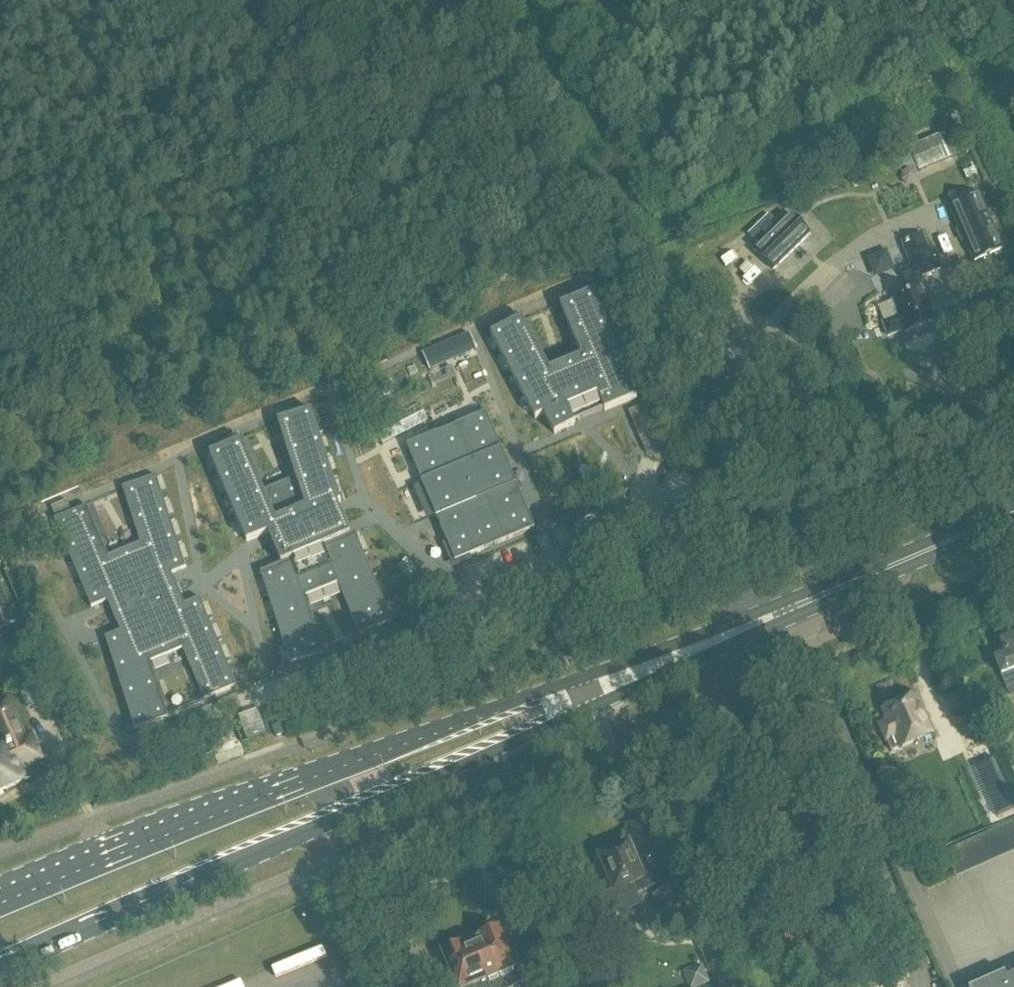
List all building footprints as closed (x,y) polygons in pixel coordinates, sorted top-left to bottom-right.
[(945,138),(943,134),(910,149),(920,172),(953,158),(945,138)] [(996,252),(971,197),(950,206),(975,262),(996,252)] [(811,234),(792,215),(754,251),(774,271),(811,234)] [(893,303),(900,319),(891,323),(897,336),(906,332),(907,334),(935,323),(922,291),(926,289),(921,278),(939,270),(934,258),(932,260),(922,236),(901,245),(916,280),(906,283),(911,295),(893,303)] [(523,319),(491,335),(536,420),(545,415),(555,435),(575,425),(574,423),(581,420),(605,411),(605,412),(638,398),(593,292),(561,306),(582,357),(550,370),(523,319)] [(469,334),(423,353),(430,370),(477,351),(469,334)] [(392,382),(356,398),(360,407),(396,392),(392,382)] [(243,440),(210,454),(247,542),(269,533),(272,540),(271,540),(279,557),(282,564),(261,572),(291,664),(325,653),(306,597),(338,584),(360,635),(393,621),(355,533),(351,534),(348,528),(341,511),(338,504),(342,503),(312,411),(278,422),(296,478),(264,491),(243,440)] [(437,433),(407,446),(422,481),(423,484),(436,516),(437,518),(438,518),(455,563),(535,529),(520,493),(519,493),(516,485),(517,485),(502,448),(501,448),(486,413),(457,425),(457,426),(437,434),(437,433)] [(582,467),(579,478),(600,483),(602,472),(582,467)] [(57,519),(55,520),(92,608),(108,601),(111,608),(110,608),(118,625),(121,632),(106,638),(135,730),(169,719),(151,663),(183,649),(205,700),(237,687),(200,598),(185,605),(182,598),(183,598),(175,581),(172,574),(186,568),(157,476),(123,487),(141,543),(109,557),(87,506),(72,512),(57,519)] [(67,501),(52,507),(57,519),(72,512),(67,501)] [(17,623),(0,584),(0,631),(17,623)] [(1001,644),(1007,657),(996,662),(1009,692),(1010,693),(1011,694),(1012,695),(1013,696),(1013,639),(1001,644)] [(932,736),(915,698),(885,712),(889,722),(880,726),(888,742),(897,738),(901,749),(932,736)] [(35,747),(30,750),(8,701),(0,704),(0,740),(4,750),(0,752),(0,794),(31,780),(26,767),(41,761),(35,747)] [(280,725),(273,727),(274,731),(276,737),(284,734),(282,728),(280,725)] [(999,818),(1013,811),(1013,805),(994,760),(977,767),(999,818)] [(630,845),(600,857),(614,890),(601,896),(609,915),(620,910),(622,914),(642,905),(638,896),(637,895),(648,890),(644,880),(645,880),(630,845)] [(950,868),(945,857),(928,865),(933,876),(950,868)] [(688,920),(683,909),(674,888),(675,888),(667,870),(654,876),(661,892),(654,895),(669,928),(688,920)] [(473,945),(489,982),(487,982),(489,986),(514,986),(522,984),(522,983),(517,970),(516,968),(520,966),(514,954),(510,955),(500,931),(483,939),(484,941),(473,945)] [(525,932),(525,956),(541,956),(541,932),(525,932)] [(444,978),(448,986),(489,986),(487,982),(489,982),(473,945),(463,949),(462,947),(445,955),(453,974),(444,978)] [(988,986),(1013,986),(1013,976),(988,986)]
